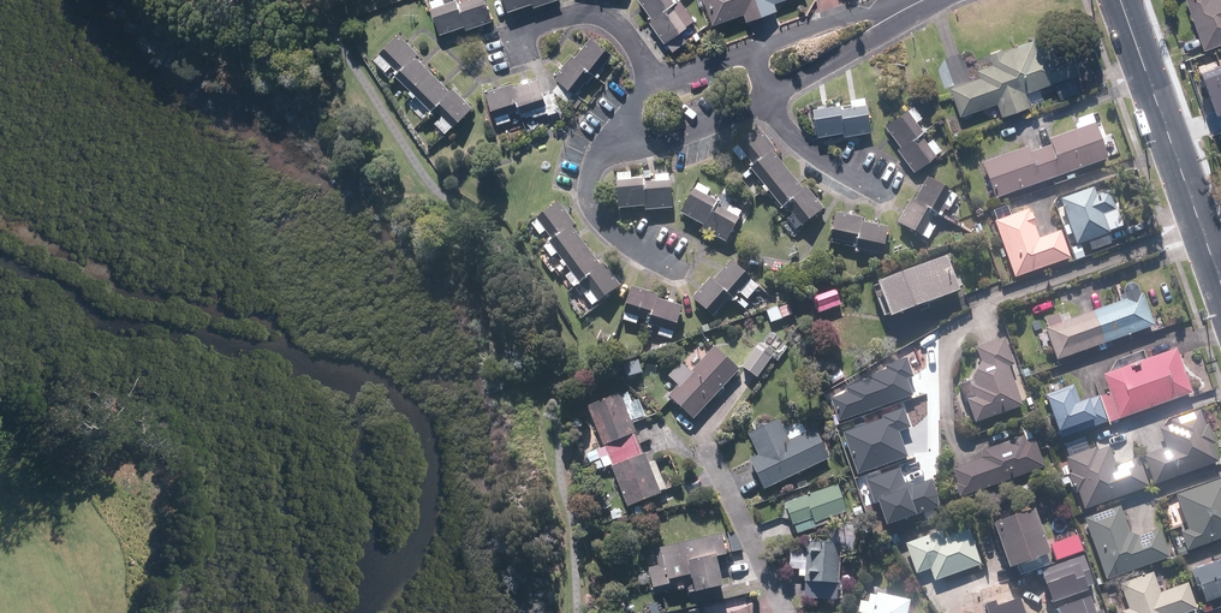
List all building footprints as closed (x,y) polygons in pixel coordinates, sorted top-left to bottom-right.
[(452,0),(427,9),(436,33),(460,25),(452,0)] [(460,25),(462,30),(488,21),(481,0),(469,0),(456,5),(454,0),(453,0),(452,0),(460,25)] [(504,11),(527,3),(527,0),(501,0),(504,11)] [(527,3),(530,8),(553,0),(527,0),(527,3)] [(648,18),(668,4),(670,2),(669,0),(635,0),(648,18)] [(710,25),(741,14),(743,21),(757,16),(751,0),(701,0),(710,25)] [(757,16),(773,11),(771,3),(780,0),(751,0),(757,16)] [(1201,51),(1220,43),(1220,0),(1183,0),(1201,51)] [(648,18),(645,21),(661,43),(684,27),(668,4),(648,18)] [(412,57),(415,53),(395,34),(376,54),(396,74),(412,57)] [(571,58),(589,72),(592,74),(608,55),(587,38),(571,58)] [(974,70),(976,78),(947,88),(957,116),(995,103),(999,116),(1028,107),(1023,93),(1076,74),(1068,50),(1054,56),(1049,43),(1033,49),(1030,41),(1000,51),(999,49),(986,54),(990,65),(974,70)] [(568,55),(550,77),(572,94),(589,72),(571,58),(568,55)] [(396,74),(392,77),(410,94),(430,73),(412,57),(396,74)] [(1219,117),(1220,117),(1220,68),(1203,74),(1219,117)] [(430,73),(410,94),(427,110),(429,108),(446,90),(430,73)] [(507,84),(516,110),(517,114),(543,106),(534,80),(510,87),(508,84),(507,84)] [(507,84),(482,93),(493,127),(506,122),(503,114),(516,110),(507,84)] [(446,90),(429,108),(450,127),(469,107),(449,87),(446,90)] [(840,132),(836,109),(835,105),(809,109),(814,137),(840,132)] [(836,109),(840,132),(841,137),(869,132),(863,105),(836,109)] [(917,132),(920,130),(904,109),(882,125),(898,146),(917,132)] [(1059,176),(1105,160),(1092,125),(1047,140),(1049,146),(1040,150),(1050,179),(1052,185),(1061,182),(1059,176)] [(769,153),(773,150),(755,129),(734,146),(751,167),(769,153)] [(925,144),(917,132),(898,146),(894,149),(911,171),(933,155),(940,150),(932,139),(925,144)] [(1050,179),(1040,150),(1027,154),(1025,148),(980,164),(993,198),(1050,179)] [(751,167),(748,170),(761,186),(759,189),(761,191),(785,172),(769,153),(751,167)] [(785,172),(761,191),(763,193),(765,191),(778,207),(782,204),(799,190),(785,172)] [(642,211),(669,209),(668,181),(667,175),(651,176),(651,182),(640,183),(641,207),(642,211)] [(924,179),(912,201),(933,212),(937,214),(949,192),(924,179)] [(641,207),(640,183),(639,180),(614,182),(615,208),(641,207)] [(799,190),(782,204),(801,226),(821,209),(803,187),(799,190)] [(1090,189),(1056,201),(1066,229),(1062,230),(1065,239),(1070,237),(1073,247),(1086,242),(1089,250),(1108,243),(1105,235),(1107,234),(1100,215),(1113,210),(1106,192),(1093,196),(1090,189)] [(691,190),(678,213),(701,226),(712,205),(713,202),(691,190)] [(908,199),(895,223),(920,237),(933,212),(912,201),(908,199)] [(551,241),(568,228),(572,225),(554,202),(533,218),(527,223),(535,234),(541,229),(551,241)] [(701,226),(698,229),(723,243),(736,219),(712,205),(701,226)] [(1031,228),(1033,227),(1029,214),(1027,215),(1026,210),(993,222),(1012,278),(1067,258),(1058,232),(1036,240),(1031,228)] [(833,213),(827,239),(855,245),(859,223),(860,219),(833,213)] [(859,223),(855,245),(854,250),(879,255),(884,228),(859,223)] [(551,241),(547,244),(562,264),(583,248),(568,228),(551,241)] [(569,288),(576,283),(597,266),(583,248),(562,264),(568,272),(561,277),(569,288)] [(942,257),(870,283),(883,317),(954,291),(942,257)] [(727,262),(710,281),(728,297),(731,299),(747,280),(727,262)] [(590,307),(596,303),(618,286),(601,264),(597,266),(579,280),(587,290),(588,291),(581,297),(586,302),(590,307)] [(707,278),(689,299),(709,317),(728,297),(710,281),(707,278)] [(1123,300),(1091,311),(1104,349),(1111,347),(1108,341),(1151,326),(1139,294),(1136,295),(1133,286),(1129,284),(1123,286),(1120,291),(1123,300)] [(646,321),(653,300),(655,297),(629,288),(621,313),(618,320),(631,325),(634,317),(646,321)] [(834,291),(810,298),(815,313),(838,306),(834,291)] [(1168,294),(1172,303),(1179,300),(1176,291),(1168,294)] [(667,341),(670,333),(678,308),(653,300),(646,321),(645,324),(657,329),(655,336),(667,341)] [(774,307),(764,311),(769,323),(789,315),(786,305),(775,309),(774,307)] [(1056,315),(1043,319),(1045,327),(1043,329),(1054,361),(1096,346),(1098,352),(1104,349),(1091,311),(1067,320),(1065,314),(1057,317),(1056,315)] [(977,362),(969,379),(972,386),(968,387),(972,398),(964,401),(972,423),(1019,406),(1005,367),(1011,365),(1002,339),(972,349),(977,362)] [(756,344),(739,367),(754,378),(771,355),(756,344)] [(675,386),(666,396),(690,419),(736,370),(712,347),(688,372),(680,365),(667,378),(675,386)] [(1096,397),(1104,421),(1105,423),(1188,394),(1172,350),(1100,375),(1106,393),(1096,397)] [(831,398),(839,421),(914,394),(908,378),(914,375),(907,356),(887,364),(888,368),(868,375),(869,378),(846,387),(848,392),(831,398)] [(837,369),(825,376),(830,385),(842,377),(837,369)] [(1028,376),(1025,369),(1019,371),(1022,378),(1028,376)] [(619,376),(626,383),(632,377),(625,370),(619,376)] [(582,388),(580,380),(573,382),(575,390),(582,388)] [(1104,421),(1096,397),(1083,402),(1082,400),(1076,402),(1071,386),(1040,397),(1055,439),(1104,421)] [(593,449),(598,460),(638,444),(629,422),(617,394),(585,407),(600,446),(593,449)] [(1028,397),(1022,400),(1026,407),(1031,404),(1028,397)] [(844,432),(858,473),(909,456),(900,430),(911,426),(905,408),(883,415),(884,418),(844,432)] [(1197,411),(1168,421),(1169,426),(1157,430),(1164,448),(1142,456),(1152,485),(1216,462),(1209,445),(1213,443),(1206,424),(1202,425),(1197,411)] [(746,433),(756,456),(747,460),(760,489),(827,459),(813,430),(786,442),(776,420),(746,433)] [(978,460),(949,470),(954,484),(952,485),(956,497),(1042,467),(1032,439),(1030,440),(1025,427),(1018,429),(1021,437),(980,451),(977,457),(978,460)] [(1069,474),(1065,475),(1066,476),(1057,480),(1062,491),(1070,488),(1072,494),(1076,493),(1082,510),(1146,487),(1135,458),(1113,466),(1106,448),(1095,452),(1093,447),(1086,450),(1082,438),(1066,444),(1070,456),(1064,458),(1069,474)] [(598,460),(591,463),(594,471),(609,465),(626,506),(654,495),(658,506),(673,500),(668,489),(664,491),(652,462),(647,465),(638,444),(598,460)] [(591,463),(598,460),(593,449),(583,453),(588,464),(591,463)] [(900,468),(866,479),(874,503),(879,502),(888,525),(939,506),(938,495),(932,478),(913,485),(905,482),(900,468)] [(1173,496),(1185,530),(1178,533),(1184,551),(1220,538),(1220,478),(1173,496)] [(834,485),(782,503),(790,525),(791,525),(795,535),(826,524),(825,519),(844,512),(834,485)] [(641,506),(632,508),(634,514),(643,512),(641,506)] [(1117,507),(1082,519),(1103,580),(1166,558),(1156,530),(1135,537),(1126,533),(1117,507)] [(988,524),(1003,567),(1016,563),(1020,575),(1048,565),(1029,509),(988,524)] [(617,510),(608,511),(610,520),(631,517),(630,510),(618,512),(617,510)] [(908,542),(904,548),(914,574),(928,569),(932,581),(978,564),(966,530),(942,539),(941,535),(934,532),(908,542)] [(725,533),(730,553),(740,551),(731,532),(725,533)] [(652,551),(656,566),(646,569),(652,594),(688,586),(690,592),(717,586),(710,557),(721,554),(717,536),(652,551)] [(1077,538),(1054,546),(1059,560),(1082,552),(1077,538)] [(801,582),(803,582),(802,597),(833,599),(834,584),(835,584),(838,545),(804,543),(801,582)] [(1181,548),(1175,551),(1178,558),(1184,555),(1181,548)] [(1042,570),(1054,601),(1089,589),(1088,586),(1094,584),(1084,555),(1042,570)] [(1217,561),(1186,572),(1191,587),(1195,586),(1201,603),(1220,596),(1220,555),(1215,557),(1217,561)] [(1119,612),(1184,612),(1194,610),(1184,584),(1157,594),(1150,573),(1117,584),(1126,610),(1119,612)] [(907,600),(873,593),(873,596),(867,595),(865,603),(857,601),(855,612),(857,612),(905,612),(907,600)] [(1103,610),(1097,612),(1091,595),(1058,607),(1061,612),(1105,612),(1103,610)] [(1022,599),(998,607),(996,600),(987,603),(990,612),(1026,612),(1022,599)] [(673,601),(659,604),(661,611),(675,608),(673,601)] [(639,612),(657,612),(655,603),(637,608),(639,612)] [(1200,607),(1203,612),(1206,612),(1210,611),(1207,604),(1200,607)]
